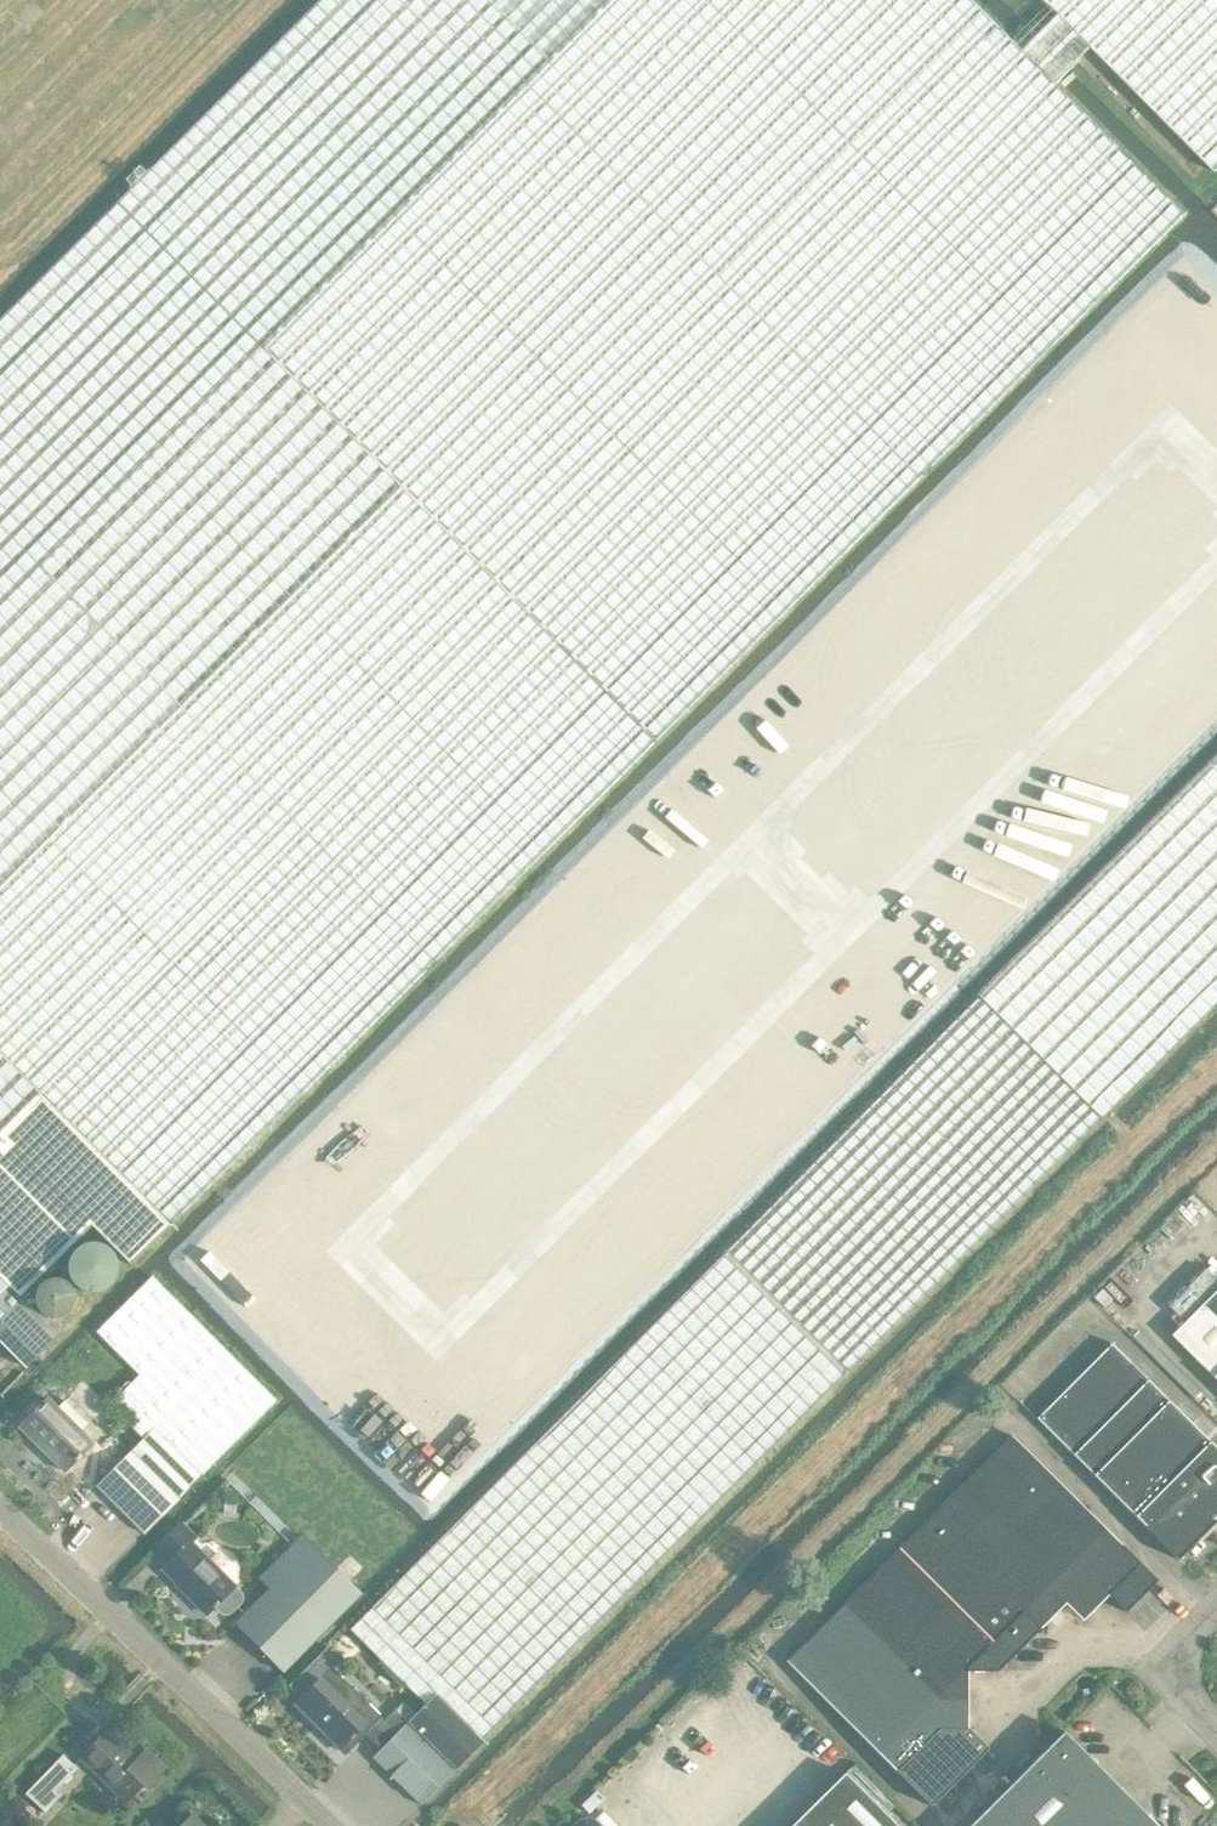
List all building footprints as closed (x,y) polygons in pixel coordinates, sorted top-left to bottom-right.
[(37,1091),(38,1090),(1053,83),(1021,50),(971,0),(589,0),(252,337),(0,589),(0,1054),(37,1091)] [(252,337),(589,0),(322,0),(118,202),(118,203),(252,337)] [(1053,83),(1057,79),(1069,67),(1088,47),(1211,170),(1216,165),(1216,0),(1041,0),(1056,14),(1036,34),(1024,46),(1021,50),(1053,83)] [(1053,83),(38,1090),(169,1224),(813,580),(1169,225),(1170,224),(1182,212),(1053,83)] [(252,337),(118,203),(0,320),(0,589),(252,337)] [(435,1694),(482,1740),(847,1371),(848,1372),(1099,1118),(1100,1118),(1216,1001),(1216,757),(1144,832),(783,1195),(729,1250),(723,1254),(366,1613),(356,1623),(350,1628),(424,1704),(435,1694)] [(891,1010),(871,989),(839,1021),(860,1042),(891,1010)] [(37,1091),(0,1054),(0,1128),(37,1091)] [(20,1297),(92,1226),(130,1265),(170,1225),(169,1224),(38,1090),(37,1091),(0,1128),(0,1277),(20,1297)] [(152,1274),(97,1329),(138,1368),(106,1400),(145,1438),(131,1451),(179,1499),(181,1498),(189,1486),(200,1475),(206,1468),(227,1447),(276,1399),(152,1274)] [(26,1367),(59,1334),(29,1305),(29,1306),(20,1297),(0,1277),(0,1341),(26,1367)] [(1216,1380),(1216,1289),(1171,1334),(1216,1380)] [(1177,1559),(1216,1519),(1216,1448),(1111,1342),(1036,1418),(1177,1559)] [(47,1398),(19,1426),(65,1471),(93,1443),(80,1430),(88,1423),(65,1400),(57,1408),(47,1398)] [(1125,1612),(1157,1580),(1013,1435),(956,1492),(1065,1603),(1082,1620),(1108,1594),(1125,1612)] [(131,1451),(97,1485),(146,1533),(179,1499),(131,1451)] [(956,1492),(922,1526),(900,1548),(1010,1658),(1065,1603),(956,1492)] [(173,1559),(163,1568),(208,1613),(214,1606),(219,1612),(224,1614),(228,1614),(232,1612),(242,1602),(243,1598),(242,1593),(235,1585),(191,1541),(196,1537),(183,1524),(161,1547),(173,1559)] [(361,1593),(359,1591),(358,1590),(302,1536),(292,1546),(260,1578),(270,1589),(236,1623),(284,1671),(361,1593)] [(997,1671),(1010,1658),(900,1548),(843,1605),(938,1699),(967,1699),(967,1671),(997,1671)] [(787,1661),(920,1794),(931,1806),(988,1748),(968,1728),(967,1728),(967,1699),(938,1699),(843,1605),(787,1661)] [(366,1733),(381,1748),(408,1723),(395,1710),(384,1721),(381,1717),(331,1667),(295,1703),(345,1753),(366,1733)] [(426,1705),(408,1723),(381,1748),(373,1757),(422,1804),(483,1741),(482,1740),(435,1694),(424,1704),(426,1705)] [(156,1777),(166,1767),(147,1749),(137,1759),(107,1731),(81,1758),(127,1801),(152,1774),(156,1777)] [(1122,1789),(1064,1731),(968,1825),(1085,1825),(1122,1789)] [(64,1794),(59,1789),(78,1768),(62,1753),(25,1793),(46,1813),(64,1794)] [(795,1825),(898,1825),(844,1772),(793,1824),(795,1825)] [(1085,1825),(1158,1825),(1122,1789),(1085,1825)] [(193,1813),(181,1825),(206,1825),(193,1813)]
